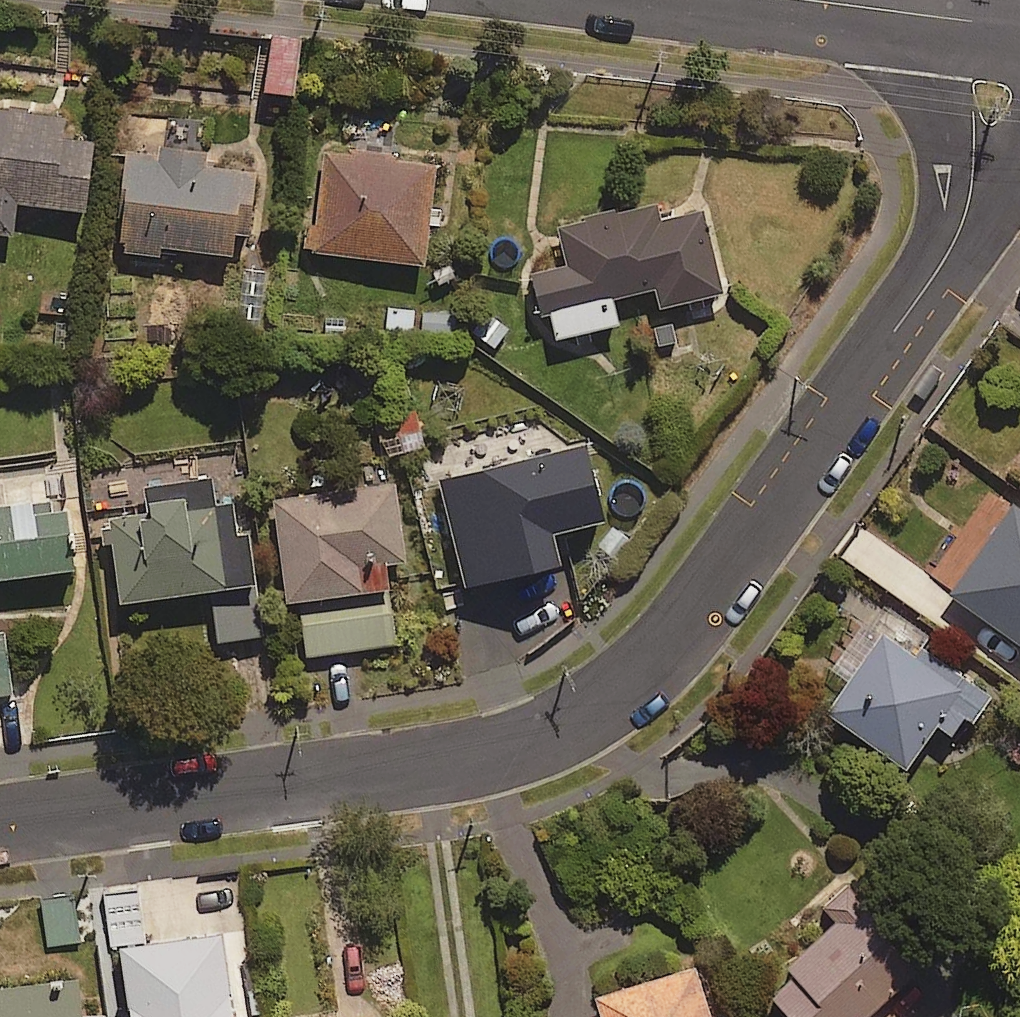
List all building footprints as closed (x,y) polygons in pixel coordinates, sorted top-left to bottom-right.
[(0,112),(0,238),(16,239),(19,208),(89,215),(95,144),(64,141),(67,118),(0,112)] [(439,166),(328,153),(316,256),(426,269),(439,166)] [(123,251),(131,251),(130,258),(163,260),(163,253),(237,257),(238,235),(254,235),(258,174),(207,171),(208,158),(129,154),(123,251)] [(558,320),(562,342),(622,329),(617,307),(660,298),(664,314),(724,301),(705,214),(658,225),(655,211),(557,233),(566,272),(537,278),(547,323),(558,320)] [(479,308),(466,332),(498,351),(512,326),(479,308)] [(609,527),(592,451),(444,485),(469,594),(564,572),(556,539),(609,527)] [(264,639),(243,475),(146,487),(150,517),(112,522),(124,608),(214,596),(221,645),(264,639)] [(276,501),(289,606),(302,604),(309,660),(401,649),(391,566),(407,564),(397,487),(276,501)] [(67,501),(0,510),(0,585),(77,575),(67,501)] [(988,623),(980,634),(1001,650),(1010,638),(1019,646),(1019,511),(1018,509),(954,598),(988,623)] [(988,699),(885,632),(828,719),(911,773),(939,730),(959,743),(988,699)] [(9,637),(0,638),(0,698),(13,697),(9,637)] [(140,889),(102,892),(106,945),(144,942),(140,889)] [(75,896),(42,899),(47,947),(79,944),(75,896)] [(789,1016),(874,1016),(919,978),(862,911),(767,992),(789,1016)] [(224,940),(124,954),(134,1016),(235,1016),(224,940)] [(698,972),(598,1002),(602,1016),(711,1016),(698,972)] [(82,987),(0,995),(0,1016),(85,1016),(82,987)]
